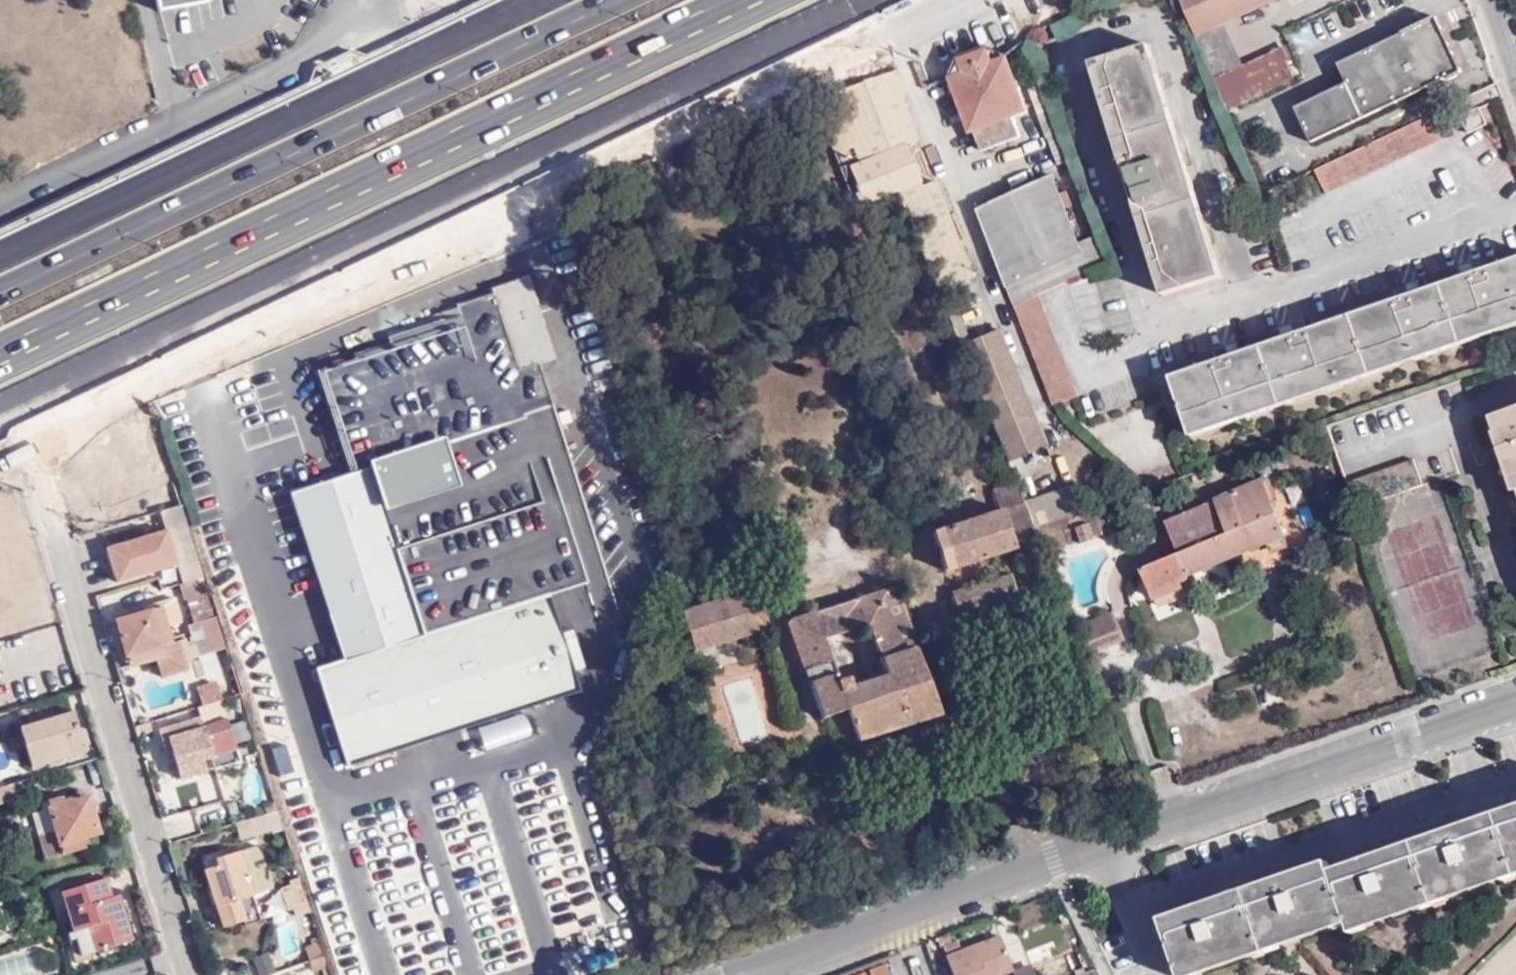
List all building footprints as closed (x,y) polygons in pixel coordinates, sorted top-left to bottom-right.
[(152,18),(204,10),(203,0),(150,0),(152,18)] [(1196,34),(1224,22),(1271,0),(1181,0),(1196,34)] [(1358,61),(1441,22),(1437,12),(1337,60),(1346,80),(1363,72),(1358,61)] [(1243,64),(1224,22),(1196,34),(1214,77),(1243,64)] [(1462,67),(1441,22),(1358,61),(1363,72),(1346,80),(1294,105),(1311,140),(1462,67)] [(1162,294),(1221,276),(1179,139),(1149,44),(1091,63),(1162,294)] [(1227,109),(1293,78),(1284,58),(1290,56),(1285,44),(1243,64),(1214,77),(1227,109)] [(960,58),(965,73),(992,64),(987,49),(960,58)] [(992,64),(965,73),(951,79),(970,130),(973,130),(980,150),(1020,136),(1014,115),(1027,110),(1007,58),(992,64)] [(931,85),(921,60),(913,63),(922,88),(931,85)] [(832,94),(817,107),(834,153),(853,145),(859,161),(848,165),(864,203),(897,190),(938,291),(944,289),(973,277),(935,179),(918,186),(915,181),(918,179),(907,151),(917,147),(914,138),(917,137),(898,88),(904,85),(897,68),(863,80),(863,83),(832,94)] [(1486,123),(1478,106),(1459,115),(1466,133),(1486,123)] [(1443,137),(1432,112),(1313,168),(1326,194),(1443,137)] [(1107,261),(1097,234),(1077,241),(1051,174),(977,208),(999,267),(1013,304),(1039,292),(1107,261)] [(1172,376),(1192,434),(1284,403),(1515,323),(1515,258),(1172,376)] [(496,800),(567,774),(551,725),(567,720),(560,695),(579,690),(567,653),(564,641),(549,595),(579,585),(523,414),(540,409),(552,405),(538,362),(556,356),(530,275),(495,285),(496,292),(458,303),(460,314),(389,335),(391,342),(355,352),(357,358),(320,369),(354,472),(292,493),(344,658),(316,668),(348,766),(352,764),(381,755),(450,732),(472,725),(489,777),(496,800)] [(959,324),(944,289),(938,291),(953,326),(959,324)] [(1077,395),(1039,292),(1013,304),(1052,406),(1077,395)] [(999,443),(1007,462),(1046,446),(1000,329),(960,344),(995,433),(999,443)] [(144,394),(142,385),(141,383),(86,401),(89,413),(138,396),(144,394)] [(154,443),(138,396),(89,413),(98,439),(104,459),(147,445),(154,443)] [(552,405),(540,409),(557,458),(568,455),(552,405)] [(1501,413),(1506,426),(1495,430),(1492,431),(1509,478),(1515,475),(1515,407),(1501,413)] [(98,439),(89,413),(77,417),(86,442),(98,439)] [(1506,426),(1501,413),(1490,416),(1495,430),(1506,426)] [(989,447),(999,443),(995,433),(985,437),(989,447)] [(163,453),(159,441),(154,443),(147,445),(149,449),(153,448),(154,450),(160,449),(161,454),(163,453)] [(72,446),(52,453),(56,468),(77,461),(72,446)] [(175,489),(163,453),(161,454),(149,458),(152,467),(135,472),(144,499),(175,489)] [(1420,485),(1431,481),(1422,457),(1412,461),(1420,485)] [(1406,489),(1420,485),(1412,461),(1411,458),(1397,463),(1406,489)] [(1384,467),(1393,494),(1406,489),(1397,463),(1384,467)] [(1372,472),(1380,499),(1393,494),(1384,467),(1372,472)] [(1358,477),(1367,503),(1380,499),(1372,472),(1358,477)] [(1358,477),(1344,482),(1353,508),(1367,503),(1358,477)] [(1284,533),(1262,479),(1165,519),(1178,552),(1143,566),(1158,602),(1184,590),(1179,576),(1284,533)] [(993,490),(1000,510),(1003,509),(1023,504),(1023,503),(1022,502),(1015,483),(993,490)] [(1033,527),(1083,510),(1073,485),(1022,502),(1023,503),(1023,504),(1033,527)] [(1038,540),(1043,552),(1077,541),(1078,544),(1092,539),(1091,536),(1123,523),(1114,499),(1083,510),(1033,527),(1038,540)] [(1000,510),(932,533),(944,570),(1038,540),(1033,527),(1023,504),(1003,509),(1000,510)] [(180,505),(160,511),(166,532),(106,550),(117,584),(177,565),(183,582),(199,578),(203,576),(180,505)] [(1321,530),(1315,532),(1320,548),(1328,543),(1321,530)] [(1311,555),(1322,551),(1320,548),(1315,532),(1310,535),(1312,541),(1306,544),(1311,555)] [(743,557),(746,550),(729,544),(726,551),(743,557)] [(1017,596),(1010,573),(951,592),(959,612),(1017,596)] [(183,582),(177,584),(182,601),(185,600),(193,623),(187,626),(196,656),(225,647),(218,627),(215,627),(199,578),(183,582)] [(846,710),(856,739),(940,712),(895,585),(787,619),(823,717),(846,710)] [(752,590),(680,612),(693,650),(764,627),(752,590)] [(114,620),(158,608),(154,604),(113,616),(114,620)] [(167,639),(158,608),(114,620),(125,657),(137,654),(140,663),(153,660),(159,678),(184,671),(174,637),(167,639)] [(1070,620),(1083,653),(1120,640),(1109,611),(1081,622),(1079,617),(1070,620)] [(564,641),(567,653),(580,648),(577,636),(564,641)] [(128,667),(140,663),(137,654),(125,657),(128,667)] [(193,687),(200,708),(219,701),(213,681),(193,687)] [(567,720),(587,714),(579,690),(560,695),(567,720)] [(67,715),(61,697),(16,710),(21,727),(67,715)] [(71,713),(67,715),(21,727),(17,728),(30,768),(84,753),(71,713)] [(170,749),(173,756),(179,778),(204,771),(199,759),(210,756),(214,768),(237,760),(223,720),(201,728),(197,718),(158,730),(163,750),(170,749)] [(166,758),(173,756),(170,749),(163,750),(166,758)] [(384,765),(381,755),(352,764),(356,774),(384,765)] [(729,776),(725,765),(713,769),(716,781),(729,776)] [(196,779),(203,801),(218,796),(212,774),(196,779)] [(22,798),(18,782),(0,787),(0,804),(22,798)] [(85,848),(83,840),(60,847),(48,809),(72,802),(71,798),(62,801),(60,797),(39,804),(41,811),(31,813),(45,860),(85,848)] [(60,847),(83,840),(98,836),(87,797),(72,802),(48,809),(60,847)] [(1332,870),(1328,860),(1162,917),(1182,974),(1347,917),(1352,927),(1515,870),(1515,806),(1332,870)] [(216,906),(251,895),(238,850),(221,856),(222,864),(216,865),(204,869),(216,906)] [(131,939),(124,914),(117,916),(110,895),(105,877),(60,891),(80,955),(131,939)] [(117,916),(124,914),(118,893),(110,895),(117,916)] [(259,920),(251,895),(216,906),(222,926),(243,920),(244,924),(259,920)] [(1000,972),(1014,967),(1001,933),(947,954),(955,974),(993,974),(1000,972)] [(305,947),(309,960),(323,955),(318,938),(310,938),(312,945),(305,947)] [(257,974),(259,974),(273,969),(266,952),(250,958),(257,974)] [(305,961),(272,974),(311,974),(305,961)] [(883,964),(853,974),(887,974),(883,964)]
